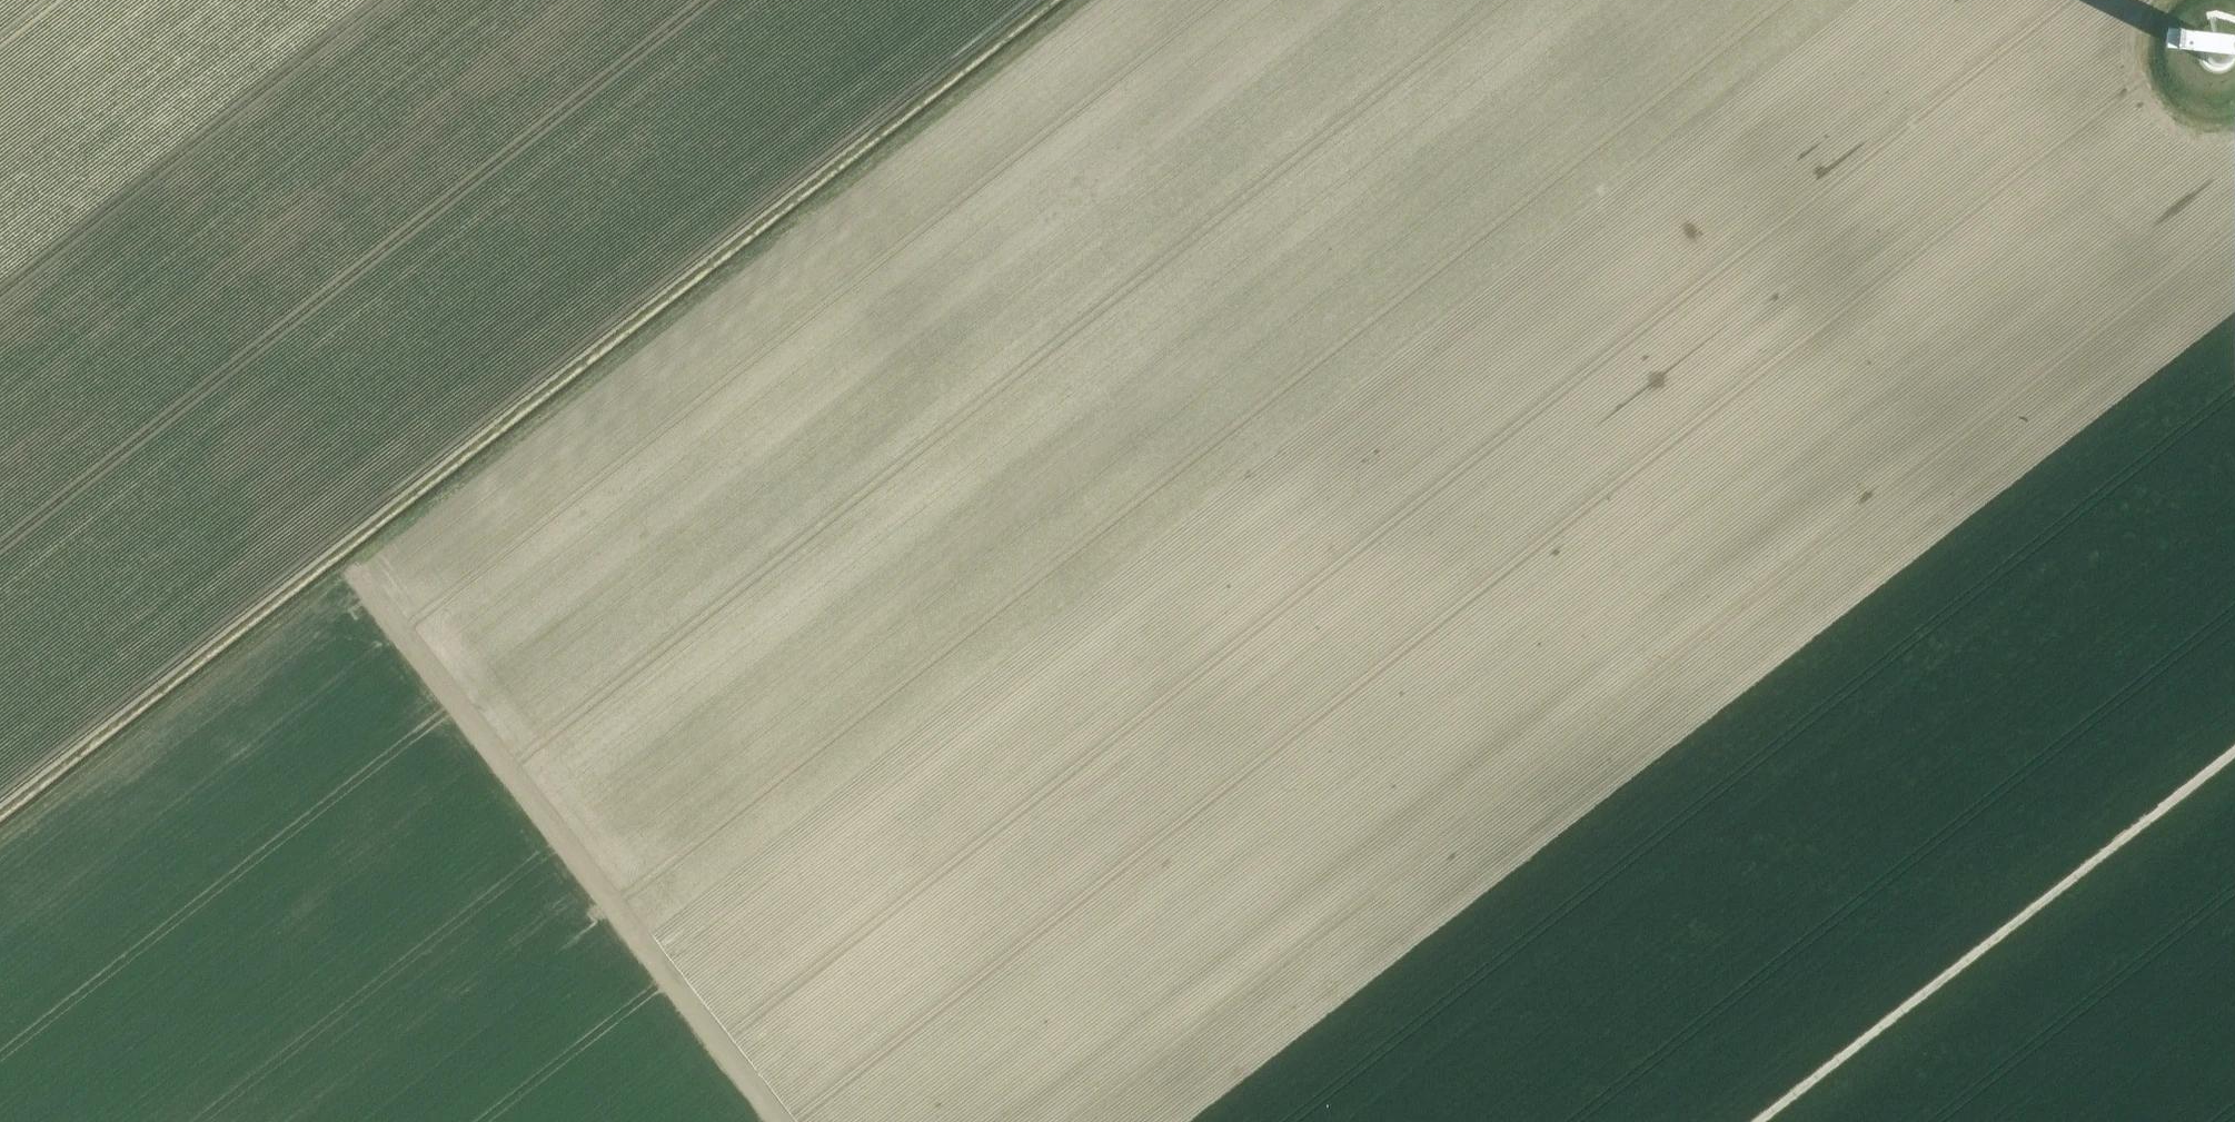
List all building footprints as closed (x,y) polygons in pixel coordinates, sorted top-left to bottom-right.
[(2232,55),(2232,53),(2232,51),(2231,49),(2230,47),(2229,45),(2228,43),(2226,42),(2224,41),(2222,40),(2220,40),(2218,39),(2216,40),(2214,40),(2212,41),(2210,42),(2209,43),(2207,45),(2206,47),(2206,49),(2205,51),(2205,53),(2205,55),(2206,57),(2206,59),(2207,61),(2209,62),(2210,64),(2212,65),(2214,66),(2216,66),(2218,66),(2220,66),(2222,66),(2224,65),(2226,64),(2228,62),(2229,61),(2230,59),(2231,57),(2232,55)]
